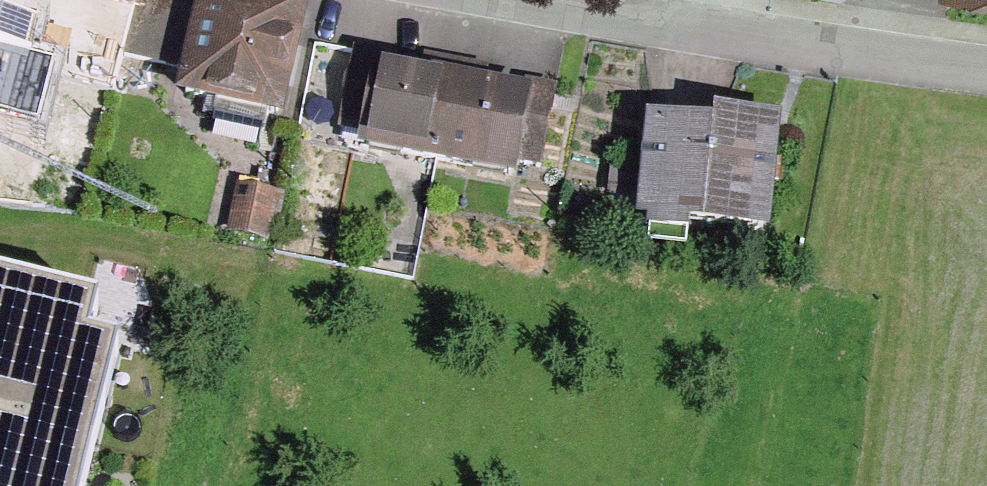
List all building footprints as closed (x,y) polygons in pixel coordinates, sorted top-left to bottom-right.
[(246,0),(216,0),(195,104),(294,123),(316,14),(246,0)] [(53,108),(72,22),(0,6),(0,96),(53,108)] [(443,158),(458,83),(388,68),(373,144),(443,158)] [(513,172),(528,97),(458,83),(443,158),(513,172)] [(794,128),(661,120),(654,228),(788,236),(794,128)] [(0,263),(0,485),(71,485),(110,329),(79,321),(88,285),(0,263)]
